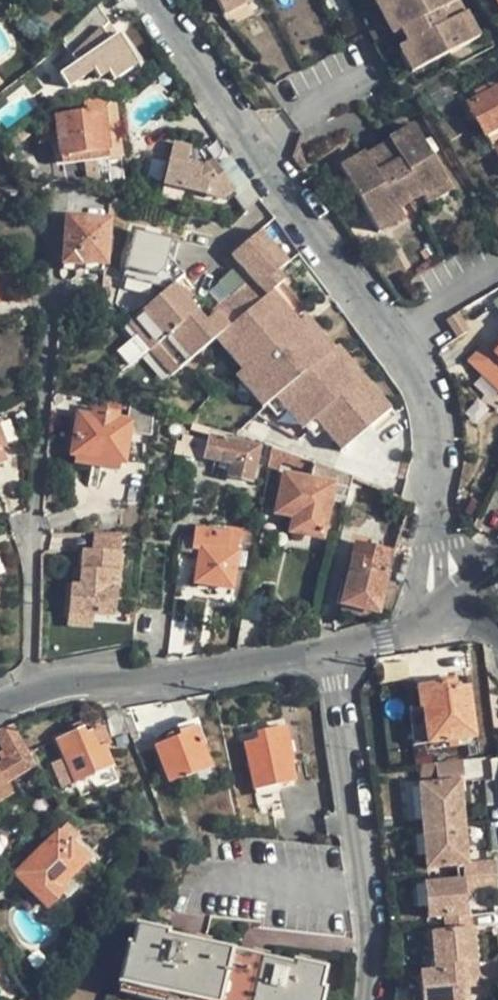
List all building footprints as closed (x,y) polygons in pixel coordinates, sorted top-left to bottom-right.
[(243,0),(230,0),(215,7),(220,17),(245,4),(243,0)] [(374,14),(384,9),(379,0),(367,0),(374,14)] [(384,9),(401,0),(379,0),(384,9)] [(396,33),(434,13),(448,6),(445,0),(401,0),(384,9),(396,33)] [(454,0),(445,0),(448,6),(434,13),(440,25),(455,17),(459,15),(453,2),(454,1),(454,0)] [(387,37),(396,33),(384,9),(374,14),(387,37)] [(431,30),(440,25),(434,13),(396,33),(403,46),(415,71),(444,56),(431,30)] [(462,14),(459,15),(455,17),(467,44),(474,40),(462,14)] [(467,44),(455,17),(440,25),(431,30),(444,56),(467,44)] [(142,60),(120,29),(108,38),(101,28),(71,51),(76,58),(58,71),(74,92),(108,67),(116,79),(142,60)] [(407,75),(415,71),(403,46),(393,51),(407,75)] [(466,104),(490,149),(494,148),(497,155),(497,88),(466,104)] [(102,113),(72,116),(63,116),(54,117),(55,127),(45,128),(36,144),(57,142),(58,157),(106,152),(107,160),(122,159),(115,102),(101,103),(102,113)] [(101,103),(72,106),(72,116),(102,113),(101,103)] [(384,138),(385,142),(395,159),(385,166),(406,204),(418,197),(443,183),(410,124),(384,138)] [(385,142),(363,155),(373,173),(385,166),(395,159),(385,142)] [(309,162),(297,144),(293,159),(299,169),(309,162)] [(178,171),(179,163),(181,154),(164,151),(157,192),(223,203),(232,197),(211,166),(209,166),(206,168),(199,174),(178,171)] [(106,152),(58,157),(59,166),(107,161),(106,152)] [(369,225),(394,211),(406,204),(385,166),(373,173),(363,155),(361,152),(336,166),(353,197),(369,225)] [(206,168),(179,163),(178,171),(199,174),(206,168)] [(448,192),(443,183),(418,197),(424,206),(448,192)] [(399,220),(394,211),(369,225),(375,234),(399,220)] [(65,217),(60,265),(68,265),(79,266),(79,264),(104,266),(108,221),(65,217)] [(159,290),(170,235),(134,228),(123,282),(159,290)] [(256,232),(247,240),(274,273),(283,265),(256,232)] [(247,240),(228,256),(254,289),(274,273),(247,240)] [(274,273),(254,289),(262,299),(270,292),(281,282),(274,273)] [(171,286),(131,318),(154,346),(193,314),(171,286)] [(225,328),(212,340),(238,372),(265,404),(273,398),(322,357),(295,324),(270,292),(262,299),(225,328)] [(201,323),(193,314),(154,346),(174,371),(212,340),(225,328),(213,314),(201,323)] [(454,315),(442,322),(454,340),(465,333),(454,315)] [(303,317),(295,324),(322,357),(329,350),(303,317)] [(145,353),(154,346),(131,318),(123,324),(145,353)] [(497,390),(497,340),(488,349),(494,355),(478,370),(497,390)] [(166,378),(174,371),(154,346),(145,353),(166,378)] [(334,347),(329,350),(322,357),(273,398),(299,431),(312,421),(338,452),(386,412),(334,347)] [(258,410),(265,404),(238,372),(231,377),(258,410)] [(128,436),(149,437),(151,415),(127,410),(126,417),(125,422),(129,422),(128,436)] [(123,465),(128,436),(129,422),(125,422),(121,421),(116,421),(116,414),(91,411),(90,416),(76,414),(69,456),(74,456),(119,464),(123,465)] [(210,429),(180,422),(179,430),(208,437),(210,429)] [(222,440),(223,433),(213,430),(210,429),(208,437),(207,442),(181,436),(180,442),(174,441),(172,453),(229,465),(226,478),(249,482),(256,448),(222,440)] [(302,460),(284,454),(281,463),(299,469),(302,460)] [(119,464),(74,456),(72,465),(118,472),(119,464)] [(348,491),(351,478),(312,463),(308,481),(282,476),(274,514),(293,517),(290,533),(320,538),(332,488),(348,491)] [(393,476),(381,472),(376,488),(386,492),(393,476)] [(411,502),(400,498),(394,515),(404,519),(411,502)] [(193,538),(181,536),(179,553),(191,555),(192,548),(200,550),(195,583),(230,588),(236,554),(241,530),(227,529),(226,534),(195,530),(193,538)] [(239,544),(252,546),(255,532),(241,530),(239,544)] [(122,533),(94,532),(92,548),(120,550),(122,533)] [(354,545),(340,606),(371,613),(376,614),(390,553),(354,545)] [(68,611),(92,613),(114,615),(120,550),(92,548),(84,548),(82,567),(81,585),(73,585),(70,585),(68,611)] [(74,567),(73,585),(81,585),(82,567),(74,567)] [(371,613),(340,606),(338,614),(370,620),(371,613)] [(92,625),(92,613),(68,611),(67,623),(92,625)] [(455,680),(442,682),(443,689),(456,688),(455,680)] [(469,687),(456,688),(443,689),(442,682),(414,686),(417,706),(418,709),(421,709),(425,744),(475,737),(469,687)] [(413,746),(425,744),(421,709),(418,709),(417,706),(407,707),(413,746)] [(128,732),(119,708),(104,711),(109,735),(128,732)] [(66,727),(69,734),(82,729),(79,722),(66,727)] [(34,762),(12,725),(0,729),(0,748),(5,757),(0,760),(0,800),(8,795),(2,783),(34,762)] [(179,737),(167,742),(153,748),(166,782),(209,766),(194,727),(178,733),(179,737)] [(84,735),(82,729),(69,734),(55,740),(62,759),(49,764),(59,788),(110,767),(101,744),(96,747),(89,733),(84,735)] [(100,729),(89,733),(96,747),(101,744),(106,742),(100,729)] [(164,735),(167,742),(179,737),(178,733),(177,730),(164,735)] [(294,781),(289,758),(283,759),(279,743),(279,742),(273,743),(272,736),(242,743),(251,788),(294,781)] [(289,742),(279,743),(283,759),(289,758),(292,757),(289,742)] [(462,759),(435,763),(437,779),(449,778),(457,778),(463,777),(462,759)] [(459,790),(457,778),(449,778),(449,782),(450,791),(459,790)] [(420,817),(461,813),(459,790),(450,791),(449,782),(417,785),(420,817)] [(266,798),(251,801),(255,833),(273,831),(266,798)] [(420,817),(422,833),(462,829),(461,813),(420,817)] [(43,906),(58,892),(55,888),(65,878),(83,861),(69,845),(74,840),(62,828),(13,874),(43,906)] [(425,869),(453,866),(457,866),(455,856),(465,855),(462,829),(422,833),(425,869)] [(465,864),(465,855),(455,856),(457,866),(465,864)] [(465,864),(457,866),(453,866),(455,881),(426,885),(422,885),(425,918),(440,917),(441,931),(428,932),(431,965),(449,963),(449,971),(432,973),(412,975),(415,999),(460,999),(459,990),(458,978),(467,978),(477,977),(476,961),(474,961),(472,936),(461,936),(461,929),(471,928),(470,914),(466,914),(465,894),(496,890),(493,861),(465,864)] [(425,869),(426,885),(455,881),(453,866),(425,869)] [(75,888),(65,878),(55,888),(58,892),(64,899),(75,888)] [(291,968),(164,939),(165,936),(134,928),(129,947),(124,946),(116,983),(186,999),(319,999),(320,993),(317,991),(321,971),(292,965),(291,968)] [(472,936),(471,928),(461,929),(461,936),(472,936)] [(431,965),(432,973),(449,971),(449,963),(431,965)] [(467,989),(467,978),(458,978),(459,990),(467,989)]
